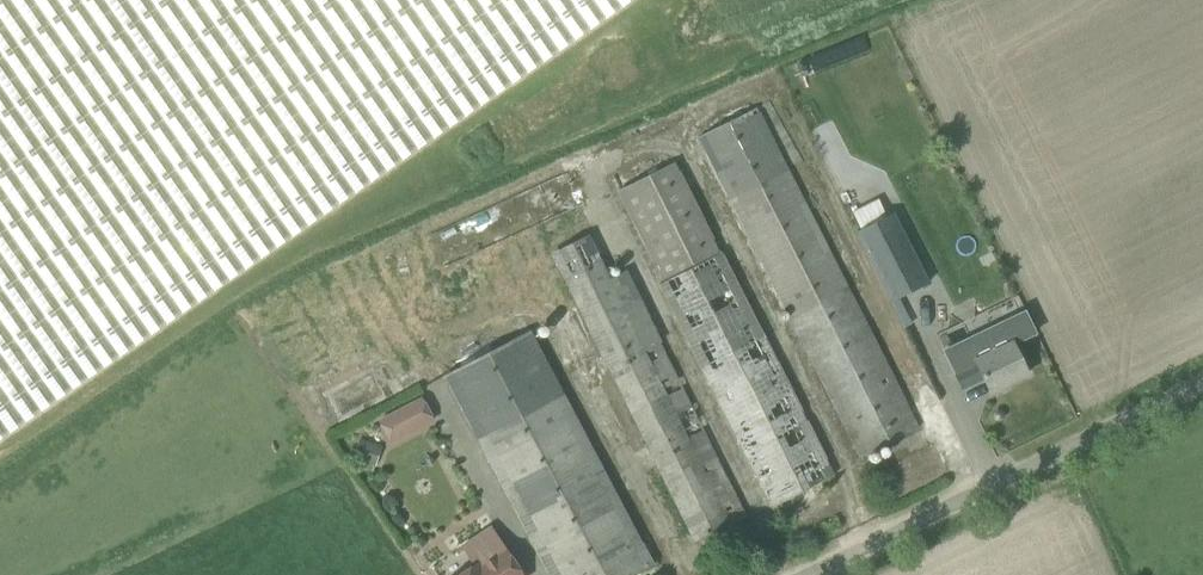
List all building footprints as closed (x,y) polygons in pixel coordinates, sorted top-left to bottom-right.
[(446,120),(373,16),(361,0),(0,0),(0,434),(446,120)] [(373,16),(396,0),(361,0),(373,16)] [(699,138),(861,457),(918,428),(756,109),(699,138)] [(833,476),(674,164),(619,192),(664,281),(659,284),(772,507),(833,476)] [(896,221),(859,239),(894,309),(931,291),(896,221)] [(730,525),(610,280),(589,236),(554,254),(694,542),(730,525)] [(652,565),(529,332),(446,375),(551,574),(633,574),(652,565)] [(990,392),(1027,374),(1012,343),(976,361),(970,348),(948,359),(963,389),(984,379),(990,392)] [(387,443),(433,420),(420,395),(374,418),(387,443)] [(475,566),(461,574),(522,574),(503,547),(477,565),(477,564),(475,566)]
